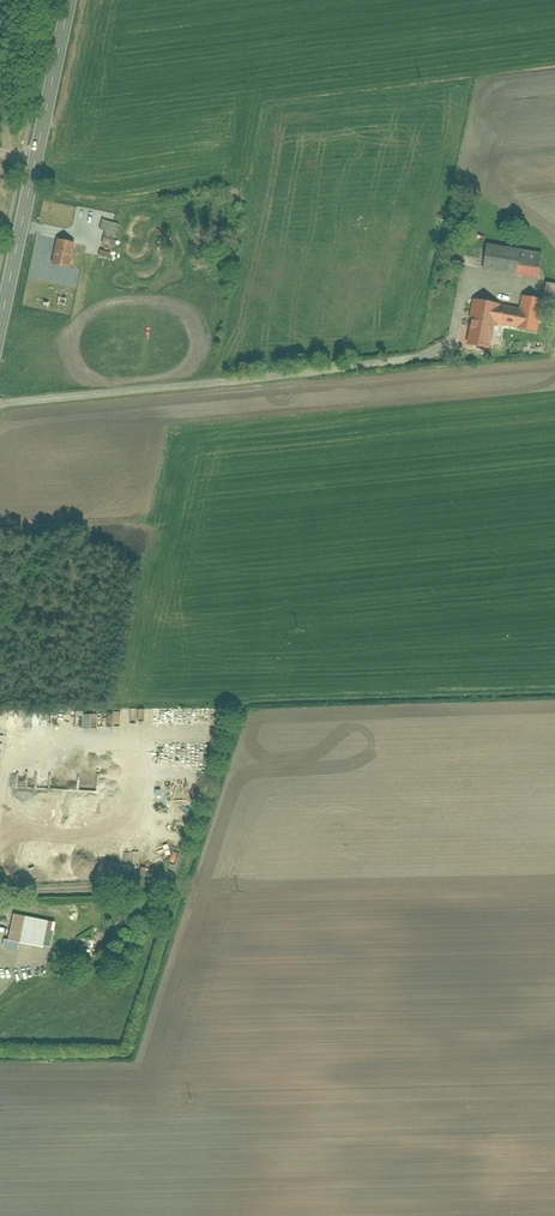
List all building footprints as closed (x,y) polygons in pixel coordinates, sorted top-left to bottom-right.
[(529,248),(478,240),(474,266),(525,274),(529,248)] [(75,244),(57,241),(53,263),(70,267),(75,244)] [(519,305),(471,296),(462,344),(490,349),(496,321),(534,328),(540,298),(521,294),(519,305)] [(47,922),(16,914),(10,939),(41,947),(47,922)]
